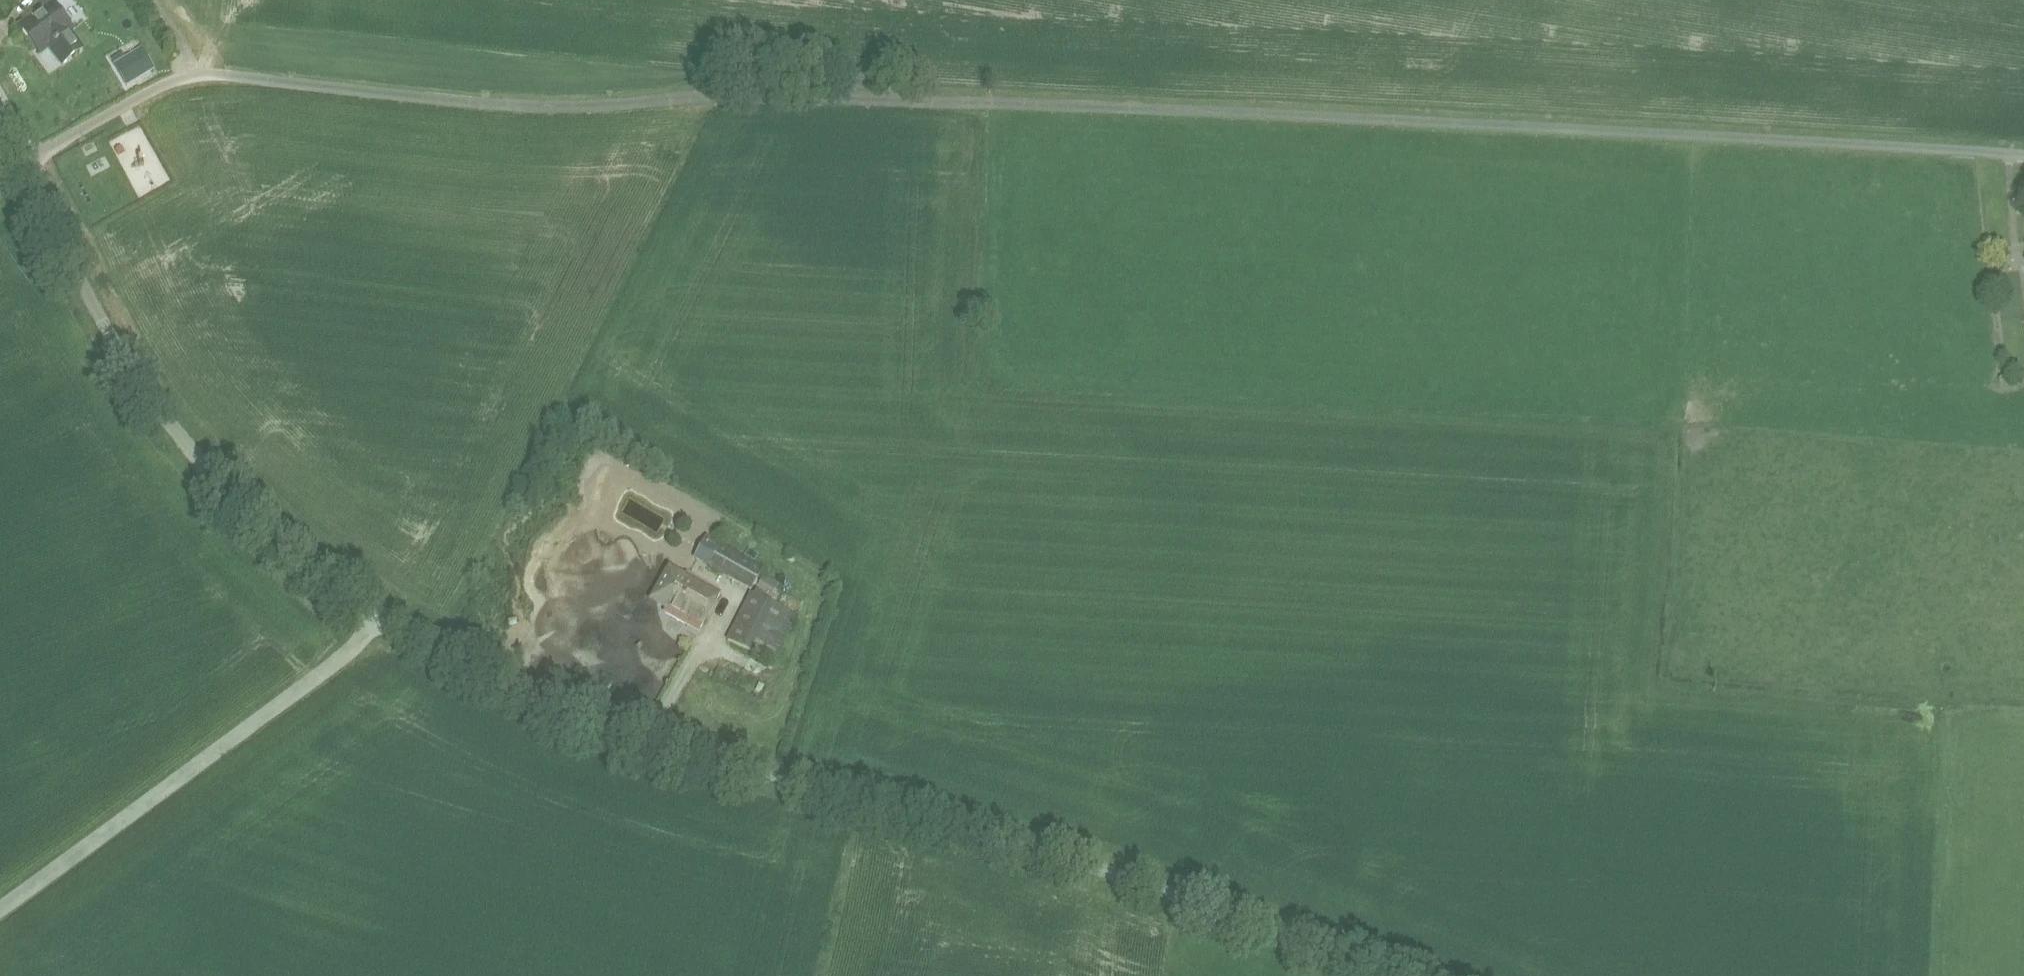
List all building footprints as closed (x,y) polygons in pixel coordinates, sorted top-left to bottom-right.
[(44,9),(20,27),(40,55),(49,48),(63,65),(83,50),(70,32),(72,30),(53,4),(58,0),(38,0),(44,9)] [(51,93),(63,114),(148,67),(137,46),(51,93)] [(762,569),(719,545),(707,566),(750,591),(762,569)] [(665,612),(699,632),(720,595),(686,575),(683,579),(670,572),(657,595),(659,603),(667,608),(665,612)] [(779,584),(766,577),(764,576),(757,588),(772,596),(775,591),(779,584)] [(750,594),(727,641),(772,664),(796,616),(750,594)]
